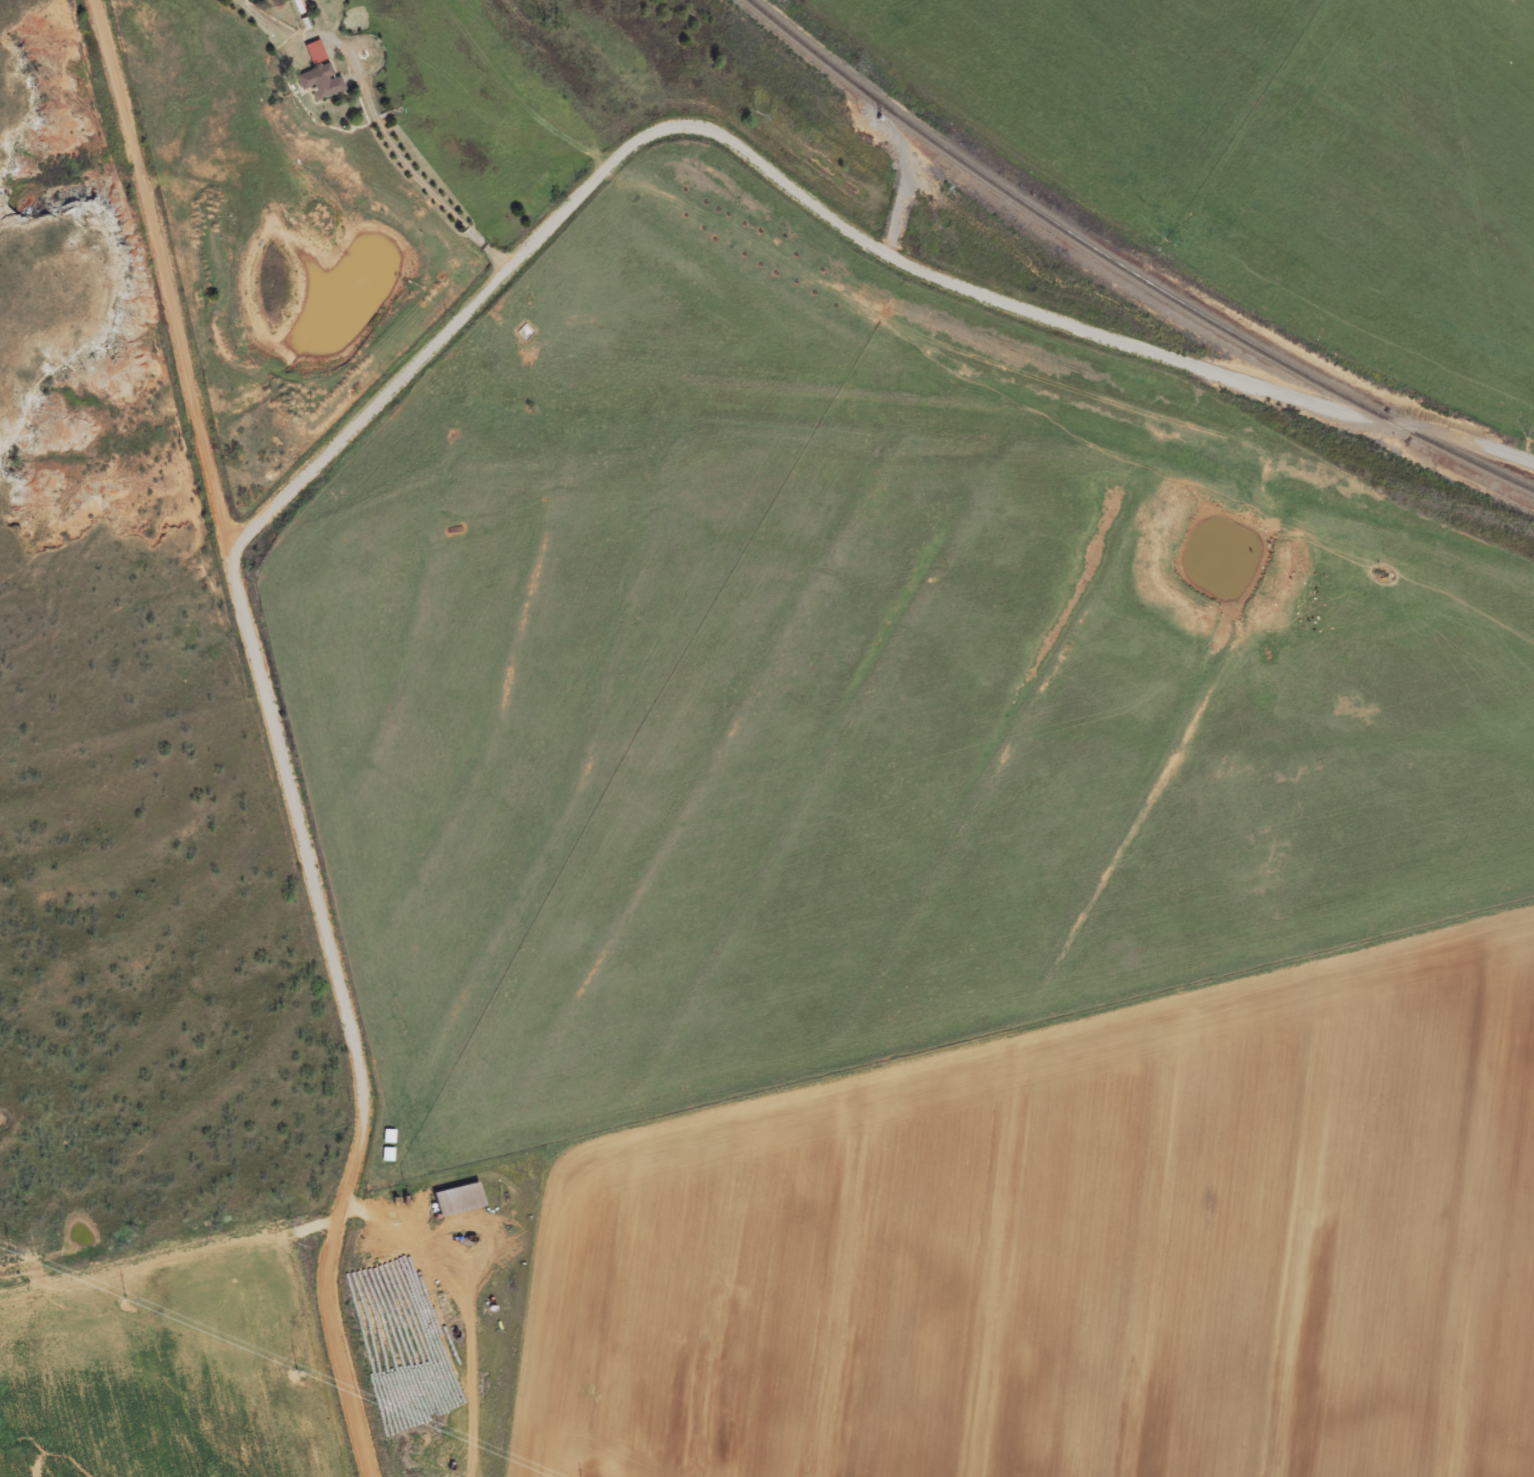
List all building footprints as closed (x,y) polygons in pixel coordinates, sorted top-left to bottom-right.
[(342,91),(331,60),(325,62),(318,42),(303,47),(311,70),(293,76),(299,91),(309,87),(314,101),(342,91)] [(394,1144),(392,1131),(382,1132),(383,1145),(394,1144)] [(476,1184),(430,1194),(436,1218),(481,1208),(476,1184)]
